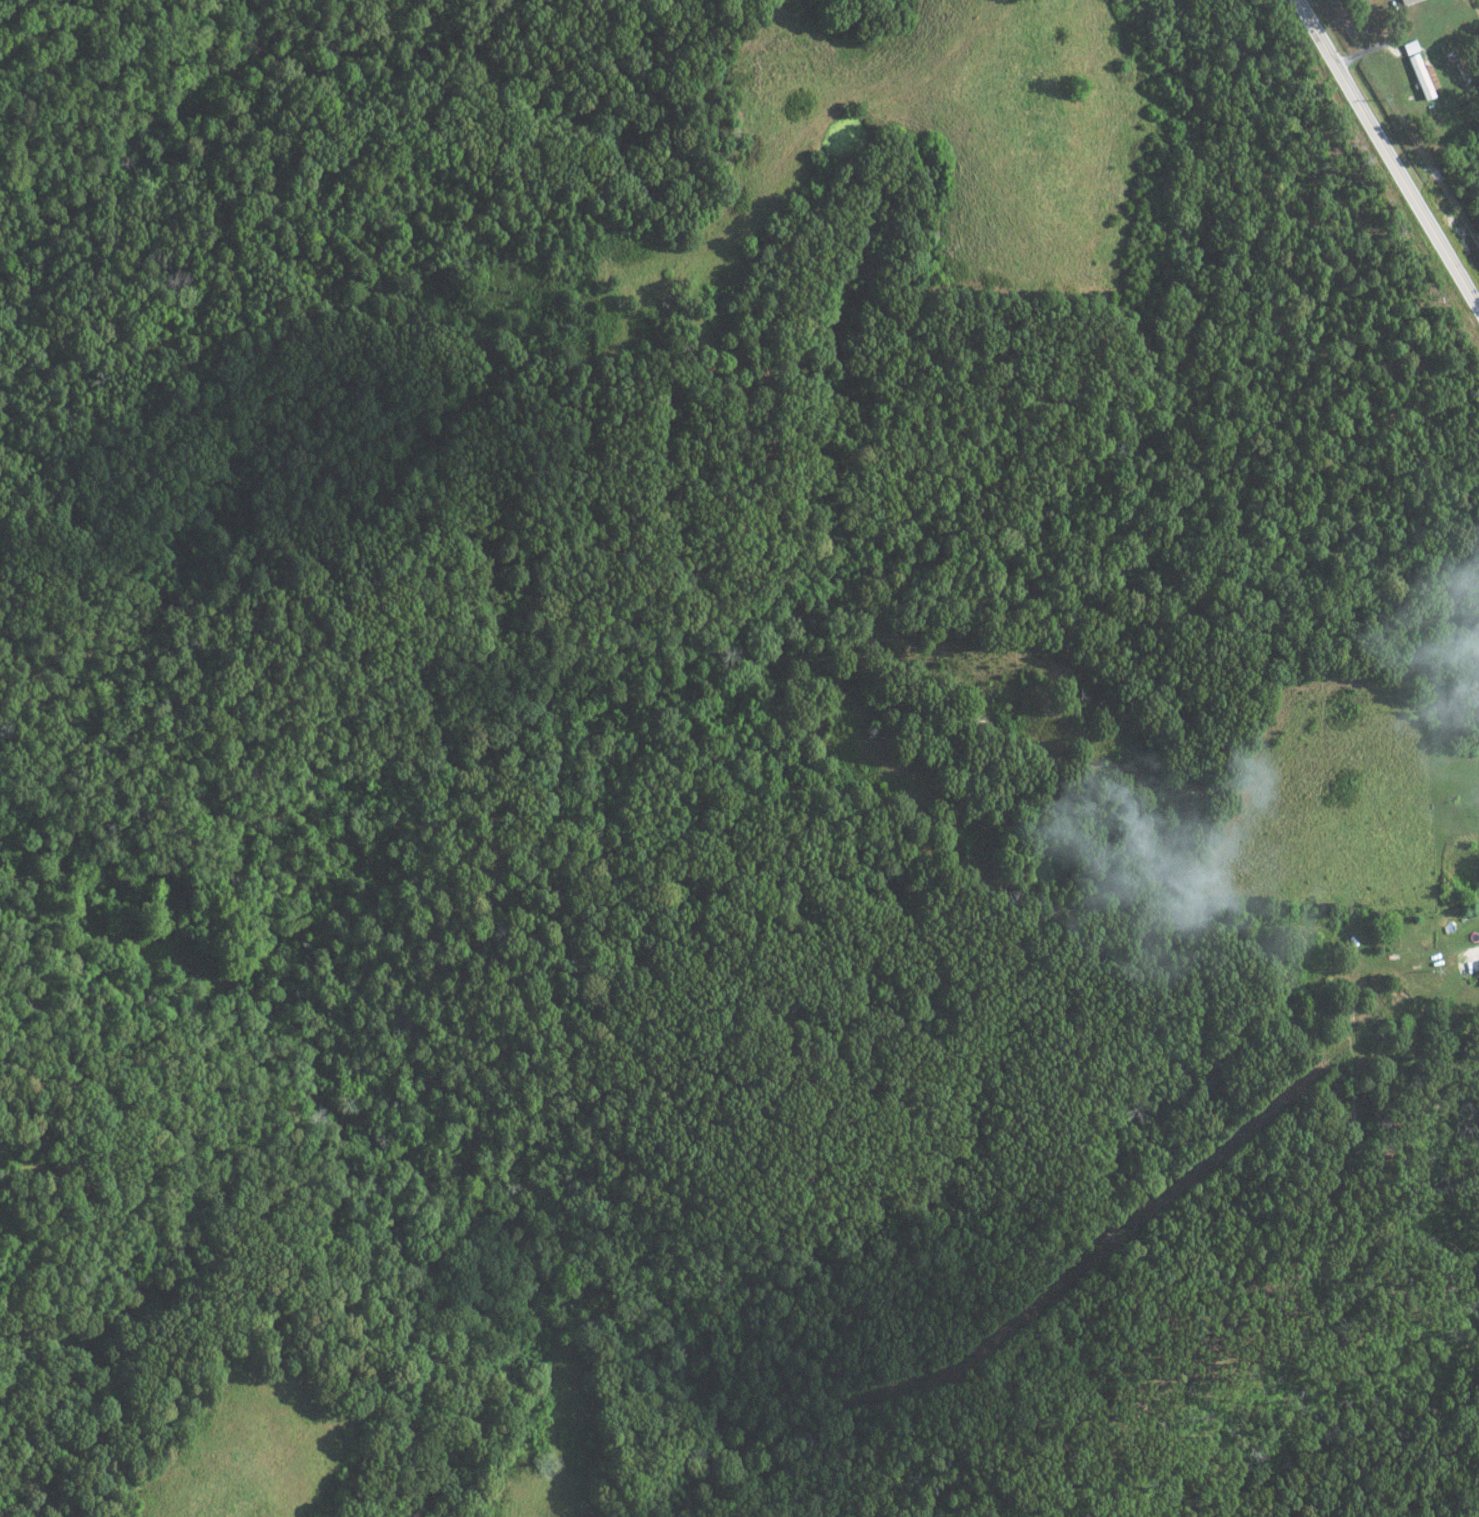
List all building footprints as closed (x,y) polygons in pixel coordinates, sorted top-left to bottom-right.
[(1417,50),(1412,39),(1400,44),(1404,55),(1417,50)] [(1421,67),(1415,52),(1405,56),(1421,100),(1437,94),(1426,65),(1421,67)]
